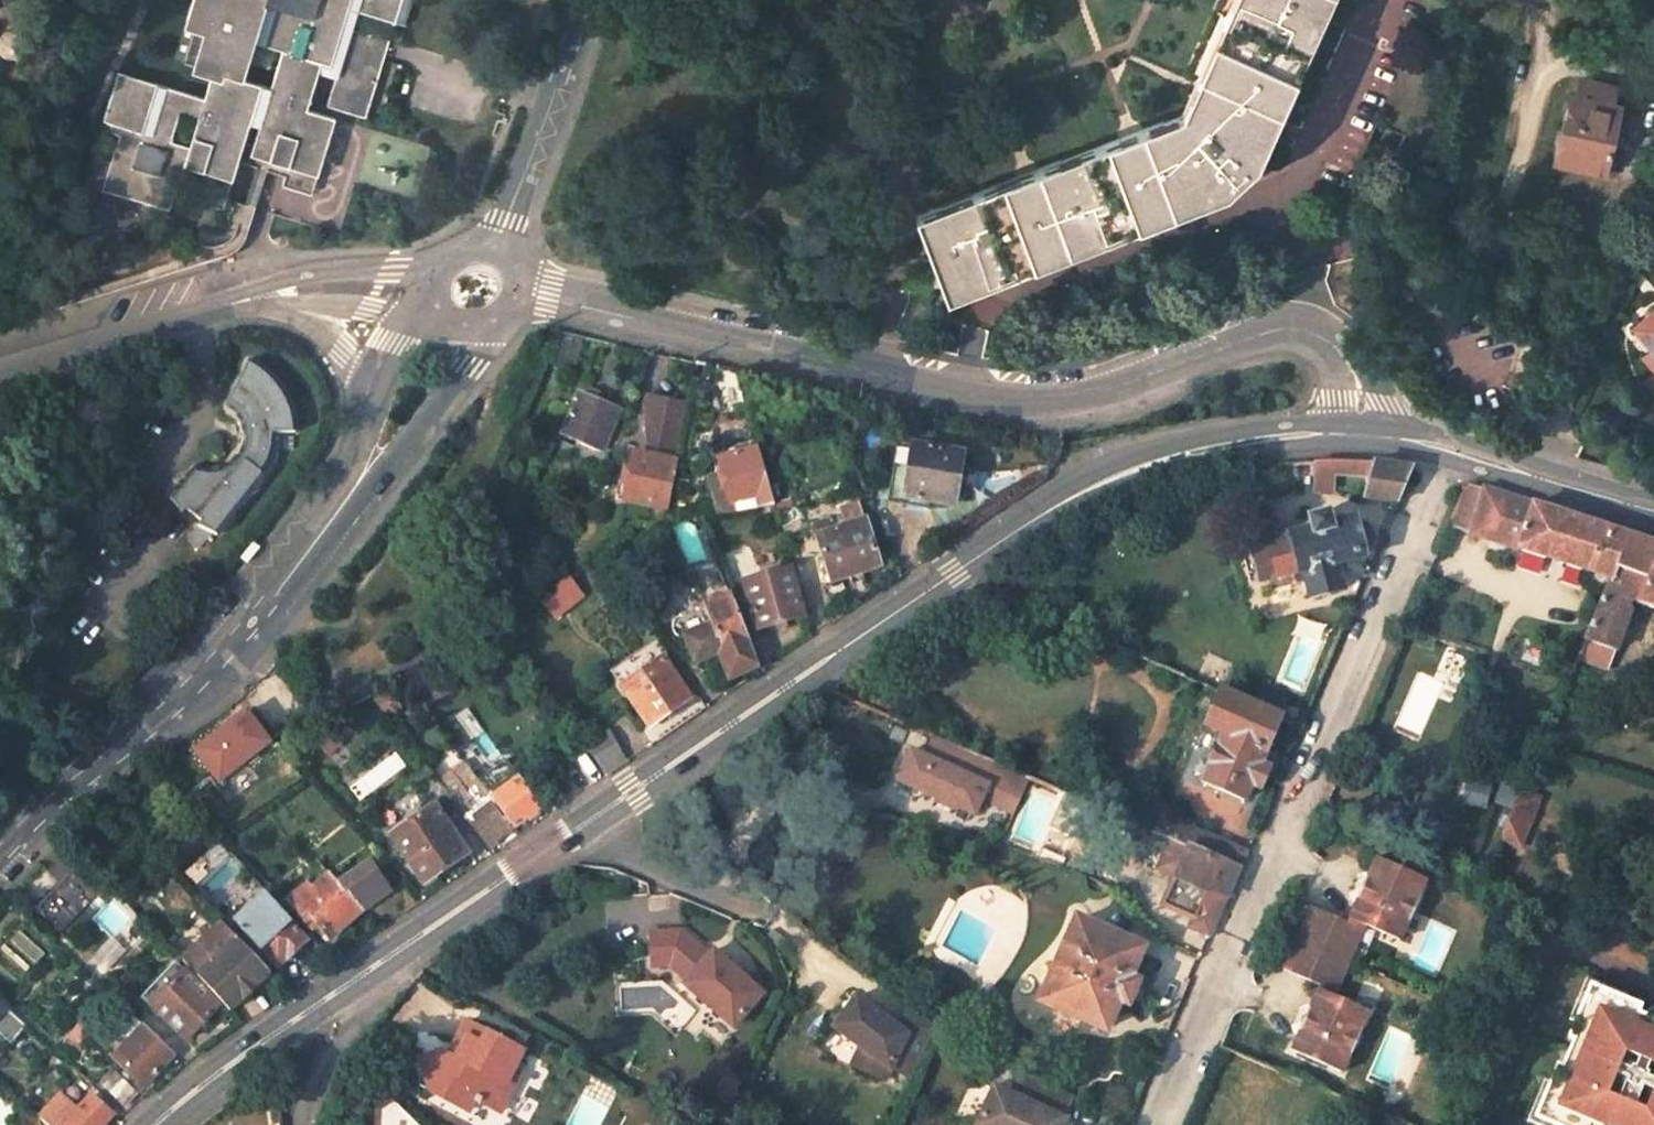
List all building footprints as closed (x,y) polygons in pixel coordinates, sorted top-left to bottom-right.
[(148,79),(127,167),(123,185),(150,194),(147,203),(169,210),(184,163),(202,168),(205,159),(234,168),(248,122),(277,130),(268,158),(288,164),(291,156),(319,164),(334,116),(306,107),(317,71),(334,77),(326,103),(364,115),(382,57),(346,46),(352,28),(358,9),(404,23),(412,0),(191,0),(173,63),(210,74),(203,96),(148,79)] [(1326,0),(1238,0),(1221,35),(1230,38),(1202,98),(1193,95),(1181,120),(917,218),(945,291),(1223,189),(1252,162),(1326,0)] [(346,46),(382,57),(387,39),(352,28),(346,46)] [(3,32),(0,34),(0,60),(6,63),(10,64),(14,63),(21,60),(24,57),(27,50),(26,43),(24,37),(18,32),(12,30),(9,30),(3,32)] [(148,79),(117,70),(100,128),(118,133),(110,161),(127,167),(148,79)] [(1610,152),(1616,122),(1624,123),(1627,109),(1642,113),(1644,103),(1612,96),(1611,102),(1598,100),(1601,84),(1580,79),(1576,96),(1570,95),(1555,161),(1612,174),(1617,154),(1610,152)] [(1601,84),(1598,100),(1611,102),(1612,96),(1614,86),(1601,84)] [(248,122),(234,168),(310,192),(319,164),(291,156),(288,164),(268,158),(277,130),(248,122)] [(205,159),(202,168),(230,177),(234,168),(205,159)] [(127,167),(110,161),(105,179),(123,185),(127,167)] [(1631,324),(1650,346),(1641,354),(1653,368),(1653,303),(1631,324)] [(235,453),(229,463),(228,464),(219,470),(212,473),(201,474),(189,471),(164,504),(176,521),(181,516),(197,528),(192,534),(214,541),(265,472),(270,455),(271,444),(271,438),(291,437),(290,428),(287,414),(279,395),(272,386),(264,377),(259,373),(244,363),(218,411),(223,414),(229,419),(233,426),(236,433),(237,443),(236,448),(235,453)] [(1653,391),(1653,368),(1643,378),(1653,391)] [(577,390),(562,434),(603,447),(618,402),(577,390)] [(646,401),(651,451),(636,449),(625,498),(667,506),(688,402),(647,393),(646,401)] [(958,469),(961,450),(915,441),(903,499),(926,504),(928,496),(952,500),(956,481),(965,482),(967,471),(958,469)] [(711,471),(723,512),(737,509),(733,496),(755,491),(761,506),(776,504),(760,444),(722,454),(725,467),(711,471)] [(1334,486),(1336,463),(1313,463),(1312,487),(1334,486)] [(1334,486),(1364,487),(1370,465),(1336,463),(1334,486)] [(1405,487),(1410,476),(1407,472),(1370,465),(1364,487),(1361,498),(1399,501),(1405,487)] [(1471,536),(1487,489),(1471,486),(1464,491),(1448,529),(1471,536)] [(1508,497),(1508,495),(1487,489),(1471,536),(1470,538),(1610,580),(1614,570),(1652,579),(1653,571),(1653,544),(1508,497)] [(845,523),(816,534),(830,578),(879,562),(859,500),(839,506),(845,523)] [(1259,583),(1296,572),(1302,571),(1310,596),(1339,589),(1333,564),(1361,557),(1360,552),(1368,550),(1373,542),(1370,531),(1360,525),(1353,527),(1352,524),(1330,530),(1326,513),(1305,519),(1308,533),(1250,549),(1259,583)] [(802,613),(789,566),(745,578),(759,624),(802,613)] [(1653,605),(1653,571),(1652,579),(1614,570),(1610,580),(1576,659),(1608,671),(1638,597),(1653,605)] [(538,597),(555,618),(565,611),(560,605),(581,589),(569,572),(538,597)] [(681,636),(692,661),(719,650),(730,677),(759,665),(730,591),(682,609),(677,612),(672,618),(671,621),(672,629),(673,632),(676,634),(681,636)] [(621,687),(649,728),(690,700),(662,660),(621,687)] [(1255,705),(1278,714),(1284,700),(1284,699),(1262,690),(1255,705)] [(1280,719),(1250,707),(1219,693),(1202,732),(1219,740),(1198,788),(1241,808),(1251,786),(1259,790),(1269,770),(1259,766),(1272,737),(1280,719)] [(256,708),(198,749),(224,785),(281,744),(256,708)] [(1292,747),(1300,729),(1280,719),(1272,737),(1292,747)] [(1027,778),(933,737),(924,757),(909,750),(896,781),(937,799),(935,802),(951,809),(952,806),(973,815),(981,799),(1012,812),(1027,778)] [(440,783),(480,834),(485,831),(502,819),(490,803),(493,802),(489,797),(466,764),(440,783)] [(493,802),(509,825),(541,804),(519,776),(489,797),(493,802)] [(1472,778),(1468,804),(1491,808),(1495,782),(1472,778)] [(1522,790),(1501,838),(1523,848),(1544,799),(1522,790)] [(466,852),(434,804),(391,834),(424,882),(466,852)] [(1212,929),(1238,870),(1171,841),(1160,869),(1178,877),(1208,889),(1193,921),(1212,929)] [(1312,904),(1297,941),(1341,959),(1356,922),(1400,940),(1425,879),(1374,858),(1348,919),(1312,904)] [(37,907),(62,934),(109,886),(84,860),(37,907)] [(338,884),(361,910),(386,887),(364,862),(338,884)] [(289,899),(313,925),(317,921),(331,936),(361,910),(338,884),(329,873),(312,889),(307,883),(289,899)] [(1193,921),(1208,889),(1178,877),(1164,909),(1193,921)] [(305,941),(262,895),(234,921),(277,967),(305,941)] [(1057,914),(1020,996),(1039,1004),(1075,922),(1057,914)] [(267,972),(220,921),(179,959),(227,1010),(267,972)] [(1124,1004),(1134,983),(1127,979),(1139,951),(1075,922),(1039,1004),(1103,1032),(1117,1001),(1124,1004)] [(643,934),(645,967),(656,966),(678,965),(688,973),(677,985),(726,1028),(755,995),(706,952),(702,957),(673,932),(643,934)] [(1370,1013),(1326,995),(1341,959),(1297,941),(1282,977),(1318,992),(1293,1052),(1345,1073),(1370,1013)] [(678,965),(656,966),(677,985),(688,973),(678,965)] [(186,972),(150,1006),(186,1041),(221,1006),(186,972)] [(1593,976),(1575,1017),(1581,1019),(1590,1023),(1605,988),(1631,999),(1634,993),(1593,976)] [(1631,999),(1605,988),(1590,1023),(1581,1019),(1574,1036),(1579,1038),(1573,1052),(1567,1066),(1562,1064),(1555,1081),(1564,1084),(1549,1120),(1562,1124),(1653,1124),(1653,1017),(1642,1012),(1645,1005),(1631,999)] [(929,1031),(904,1011),(890,1030),(850,999),(827,1029),(854,1050),(845,1067),(879,1083),(885,1070),(905,1080),(929,1031)] [(108,1056),(138,1024),(127,1012),(96,1045),(108,1056)] [(497,1098),(502,1087),(511,1092),(521,1073),(513,1068),(523,1052),(465,1023),(452,1047),(459,1050),(454,1060),(441,1053),(425,1084),(431,1096),(437,1097),(442,1096),(444,1097),(446,1103),(466,1114),(474,1100),(478,1102),(497,1098)] [(108,1056),(139,1085),(169,1053),(138,1024),(108,1056)] [(1071,1100),(996,1067),(993,1073),(989,1071),(982,1087),(990,1091),(974,1124),(1064,1124),(1065,1121),(1062,1120),(1071,1100)] [(134,1092),(111,1072),(99,1085),(121,1105),(134,1092)] [(1533,1119),(1547,1124),(1562,1124),(1549,1120),(1564,1084),(1555,1081),(1549,1079),(1533,1119)] [(499,1114),(511,1092),(502,1087),(497,1098),(478,1102),(499,1114)] [(63,1124),(102,1124),(113,1113),(91,1093),(63,1124)] [(389,1099),(382,1107),(381,1124),(414,1124),(389,1099)]
